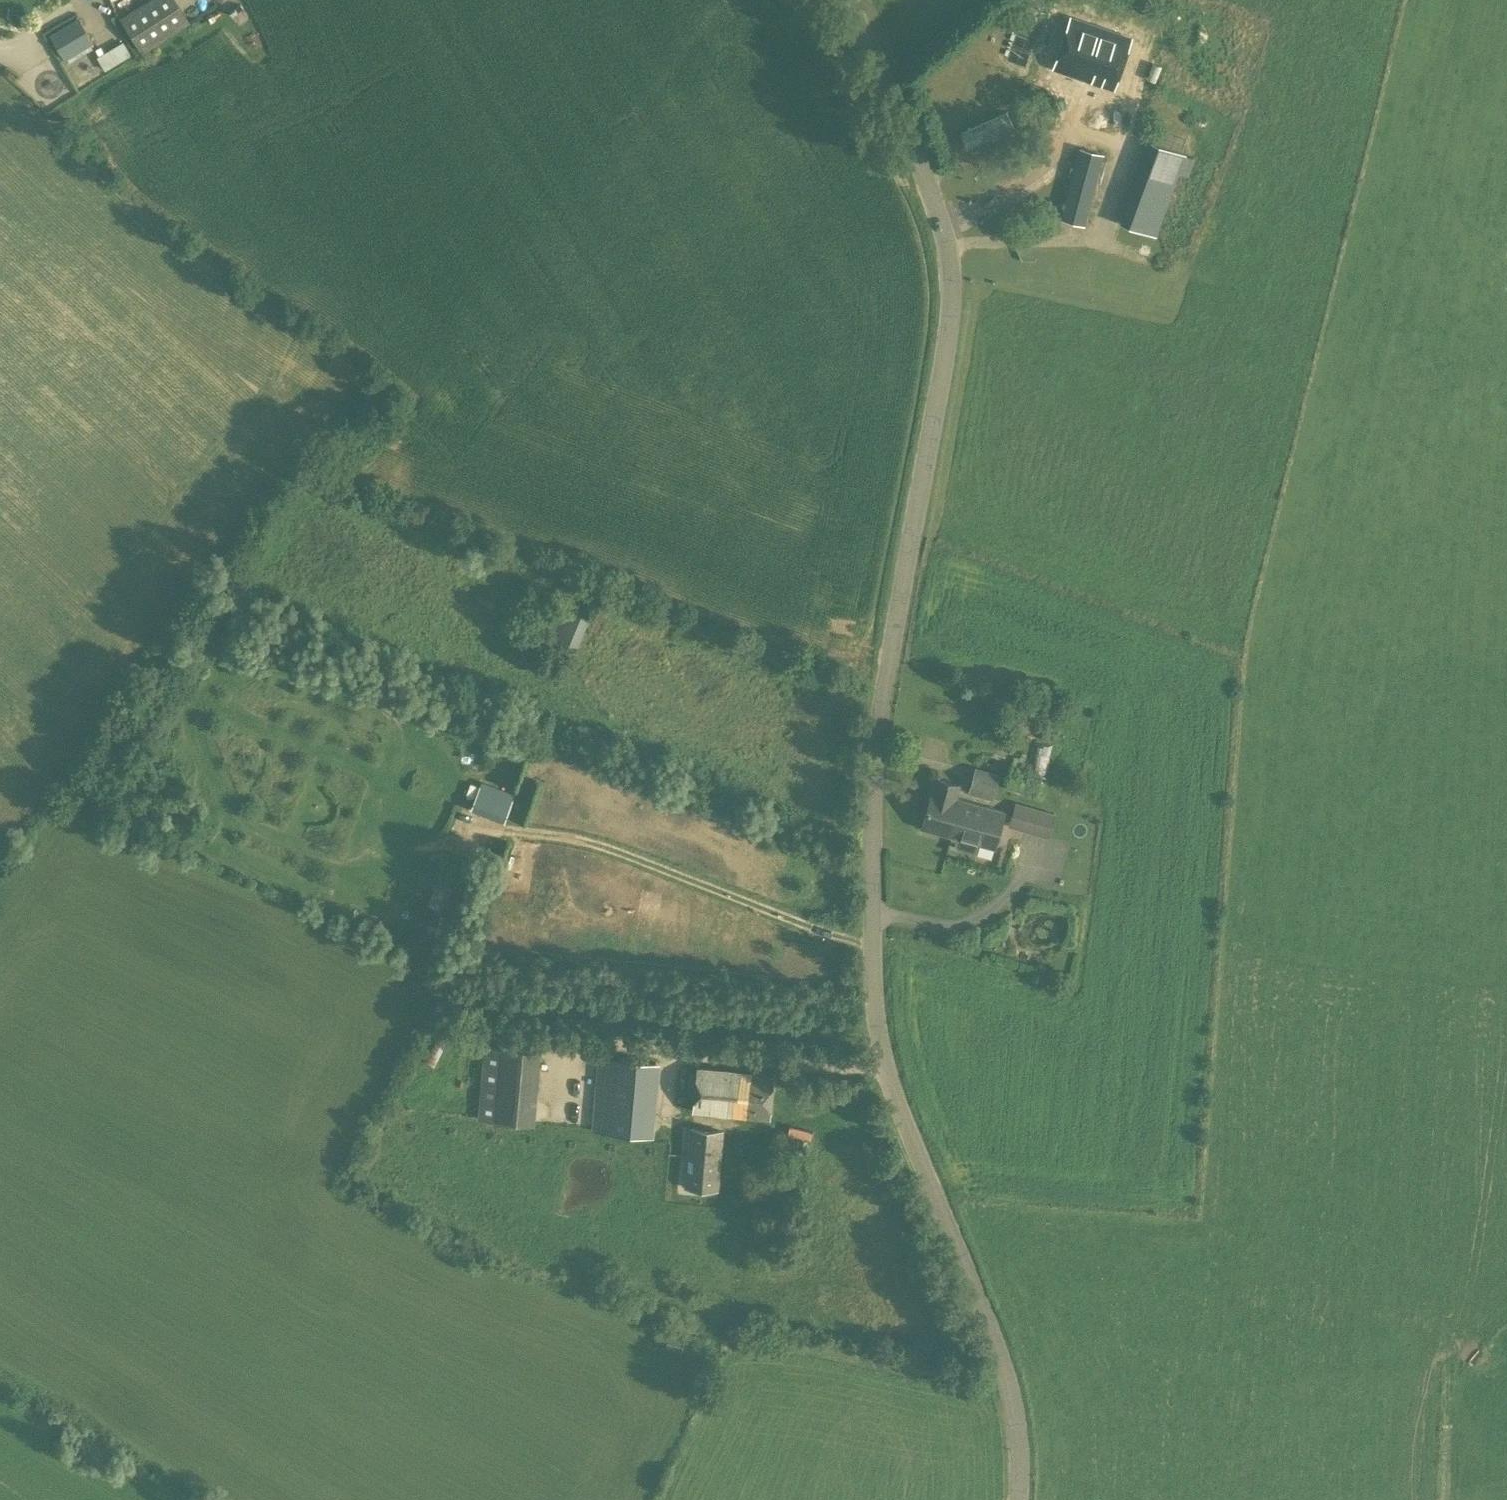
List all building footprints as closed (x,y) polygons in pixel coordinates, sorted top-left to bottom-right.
[(121,17),(143,51),(189,21),(176,0),(148,0),(121,17)] [(64,57),(92,41),(79,18),(51,35),(64,57)] [(1130,39),(1070,18),(1053,68),(1113,88),(1130,39)] [(105,70),(131,55),(123,42),(97,57),(105,70)] [(1186,153),(1161,144),(1149,139),(1118,222),(1156,236),(1186,153)] [(1060,218),(1084,224),(1103,154),(1079,147),(1060,218)] [(566,607),(565,610),(554,606),(544,631),(575,644),(587,615),(566,607)] [(1004,787),(1037,796),(1043,774),(1010,765),(1004,787)] [(967,793),(992,799),(999,773),(974,766),(967,793)] [(936,777),(932,791),(922,827),(951,835),(961,799),(957,798),(960,784),(936,777)] [(510,804),(476,791),(471,804),(505,817),(510,804)] [(989,807),(961,799),(951,835),(957,837),(955,843),(957,847),(973,852),(977,849),(979,843),(994,847),(1004,811),(989,807)] [(1008,825),(1048,837),(1055,813),(1015,802),(1008,825)] [(544,1120),(547,1045),(486,1043),(483,1118),(544,1120)] [(659,1131),(661,1056),(599,1055),(597,1130),(659,1131)] [(773,1073),(696,1066),(692,1111),(769,1118),(773,1073)] [(717,1189),(723,1130),(690,1127),(685,1187),(717,1189)]
